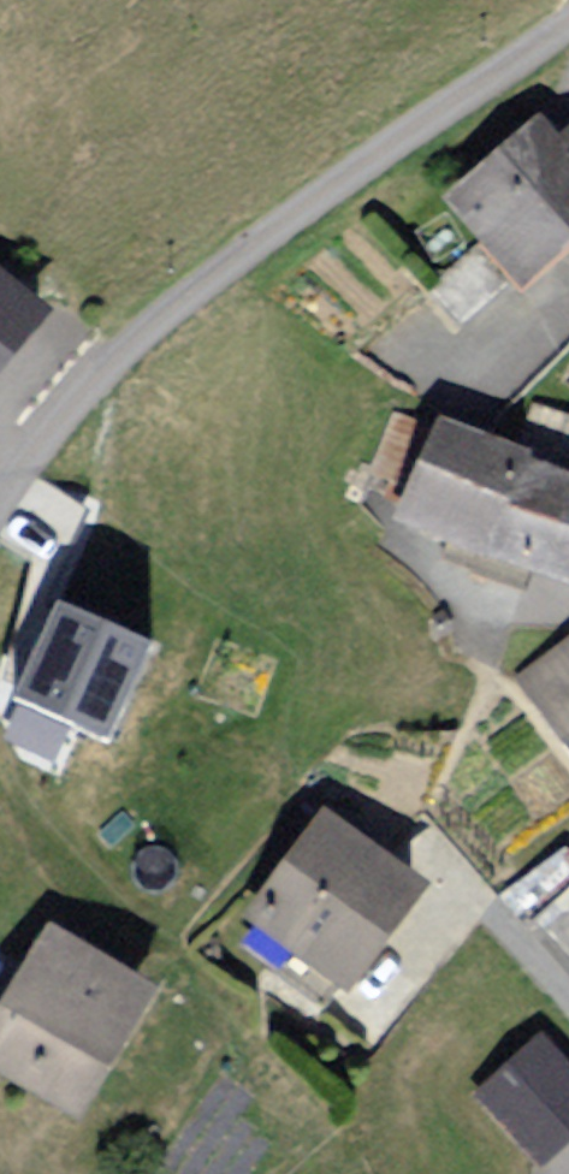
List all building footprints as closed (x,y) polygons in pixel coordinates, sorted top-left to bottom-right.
[(519,276),(568,233),(568,128),(563,133),(542,108),(446,190),(519,276)] [(0,265),(0,355),(44,300),(0,265)] [(538,404),(526,437),(568,453),(568,415),(538,404)] [(443,413),(406,510),(488,541),(522,452),(525,444),(443,413)] [(522,452),(488,541),(568,572),(568,470),(522,452)] [(139,635),(62,602),(28,682),(105,715),(139,635)] [(522,674),(568,736),(568,735),(568,641),(522,674)] [(329,805),(250,909),(350,984),(428,880),(329,805)] [(524,889),(568,941),(568,850),(524,889)] [(91,1117),(170,983),(53,914),(0,1003),(0,1064),(91,1117)] [(544,1035),(483,1086),(541,1153),(568,1130),(568,1064),(544,1035)]
